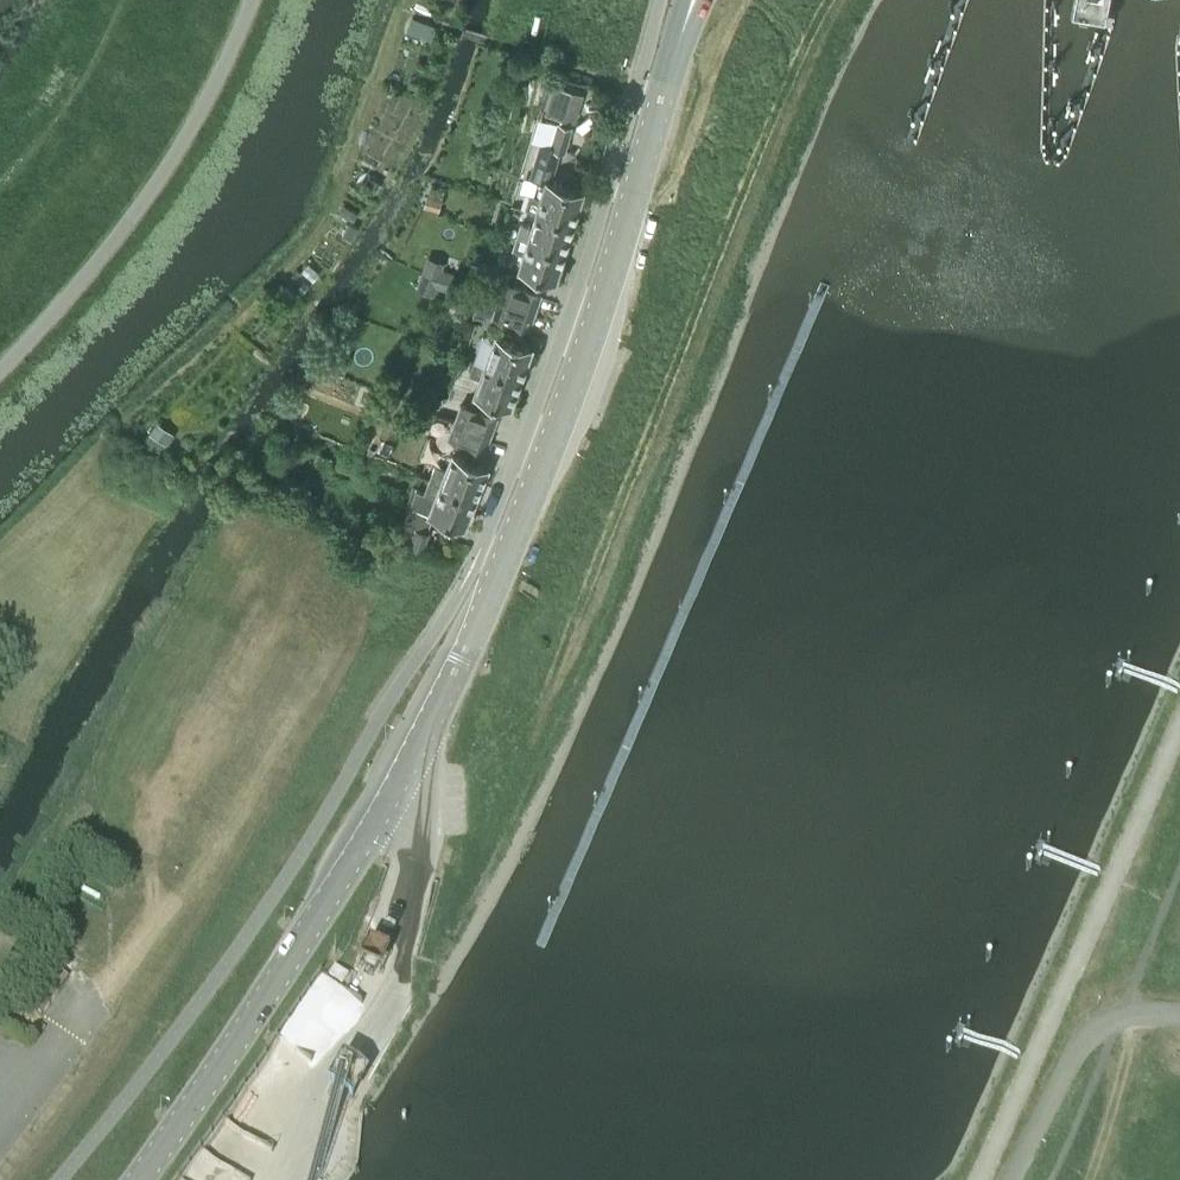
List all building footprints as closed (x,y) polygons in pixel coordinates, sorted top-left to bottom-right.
[(538,210),(574,221),(583,191),(552,182),(561,148),(566,149),(573,127),(559,123),(552,145),(540,142),(530,175),(547,180),(542,197),(533,194),(529,208),(538,211),(538,210)] [(522,222),(518,235),(565,249),(574,221),(538,210),(538,211),(533,225),(522,222)] [(565,249),(518,235),(514,248),(525,251),(520,268),(556,279),(565,249)] [(505,281),(500,298),(535,310),(541,294),(505,281)] [(535,310),(500,298),(494,314),(530,326),(535,310)] [(484,336),(475,359),(486,363),(521,376),(532,347),(497,334),(496,336),(489,333),(484,336)] [(486,363),(475,359),(471,372),(482,376),(476,392),(511,405),(521,376),(486,363)] [(462,403),(455,419),(491,433),(497,417),(462,403)] [(491,433),(455,419),(449,435),(485,449),(491,433)] [(436,464),(431,477),(476,496),(487,467),(453,453),(447,469),(436,464)] [(424,530),(432,511),(464,524),(476,496),(431,477),(425,490),(419,487),(412,503),(413,503),(405,522),(403,521),(398,533),(411,538),(424,544),(429,532),(424,530)]
